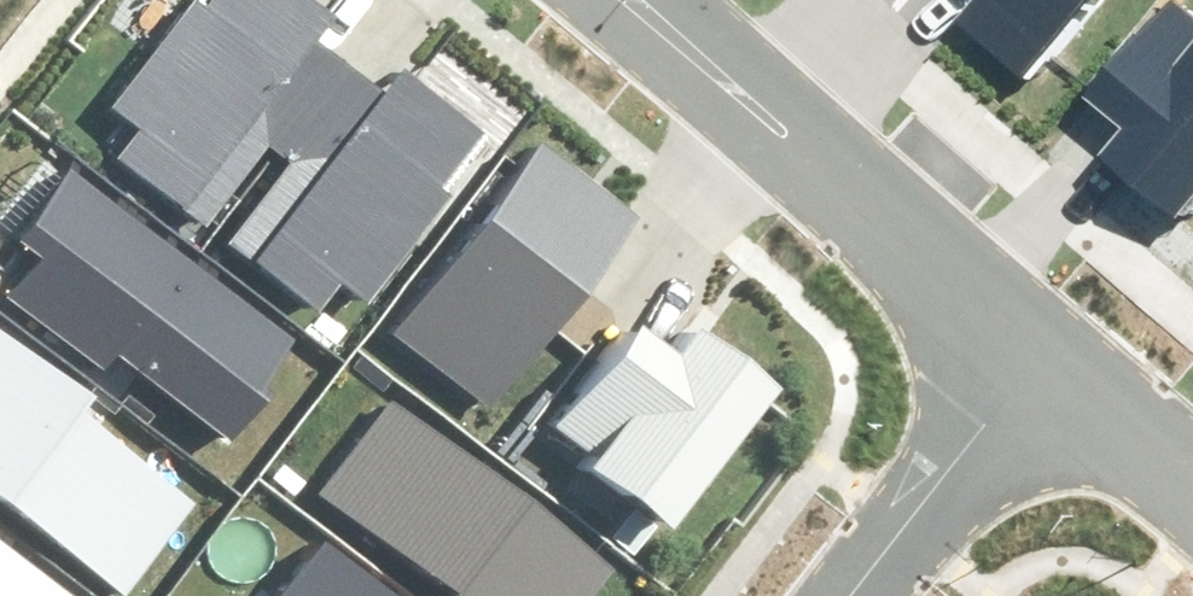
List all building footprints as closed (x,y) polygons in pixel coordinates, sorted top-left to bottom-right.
[(1087,0),(973,0),(956,21),(1023,76),(1087,0)] [(1192,195),(1192,18),(1170,0),(1165,0),(1085,101),(1124,132),(1097,165),(1171,223),(1192,195)] [(105,349),(227,442),(245,418),(263,395),(255,389),(293,340),(61,164),(7,234),(43,261),(16,297),(98,359),(105,349)] [(126,595),(133,595),(202,509),(84,417),(95,403),(0,329),(0,498),(126,595)] [(383,409),(312,492),(425,591),(421,595),(570,595),(591,567),(383,409)] [(0,537),(0,595),(77,595),(0,537)] [(296,543),(255,595),(368,595),(296,543)]
